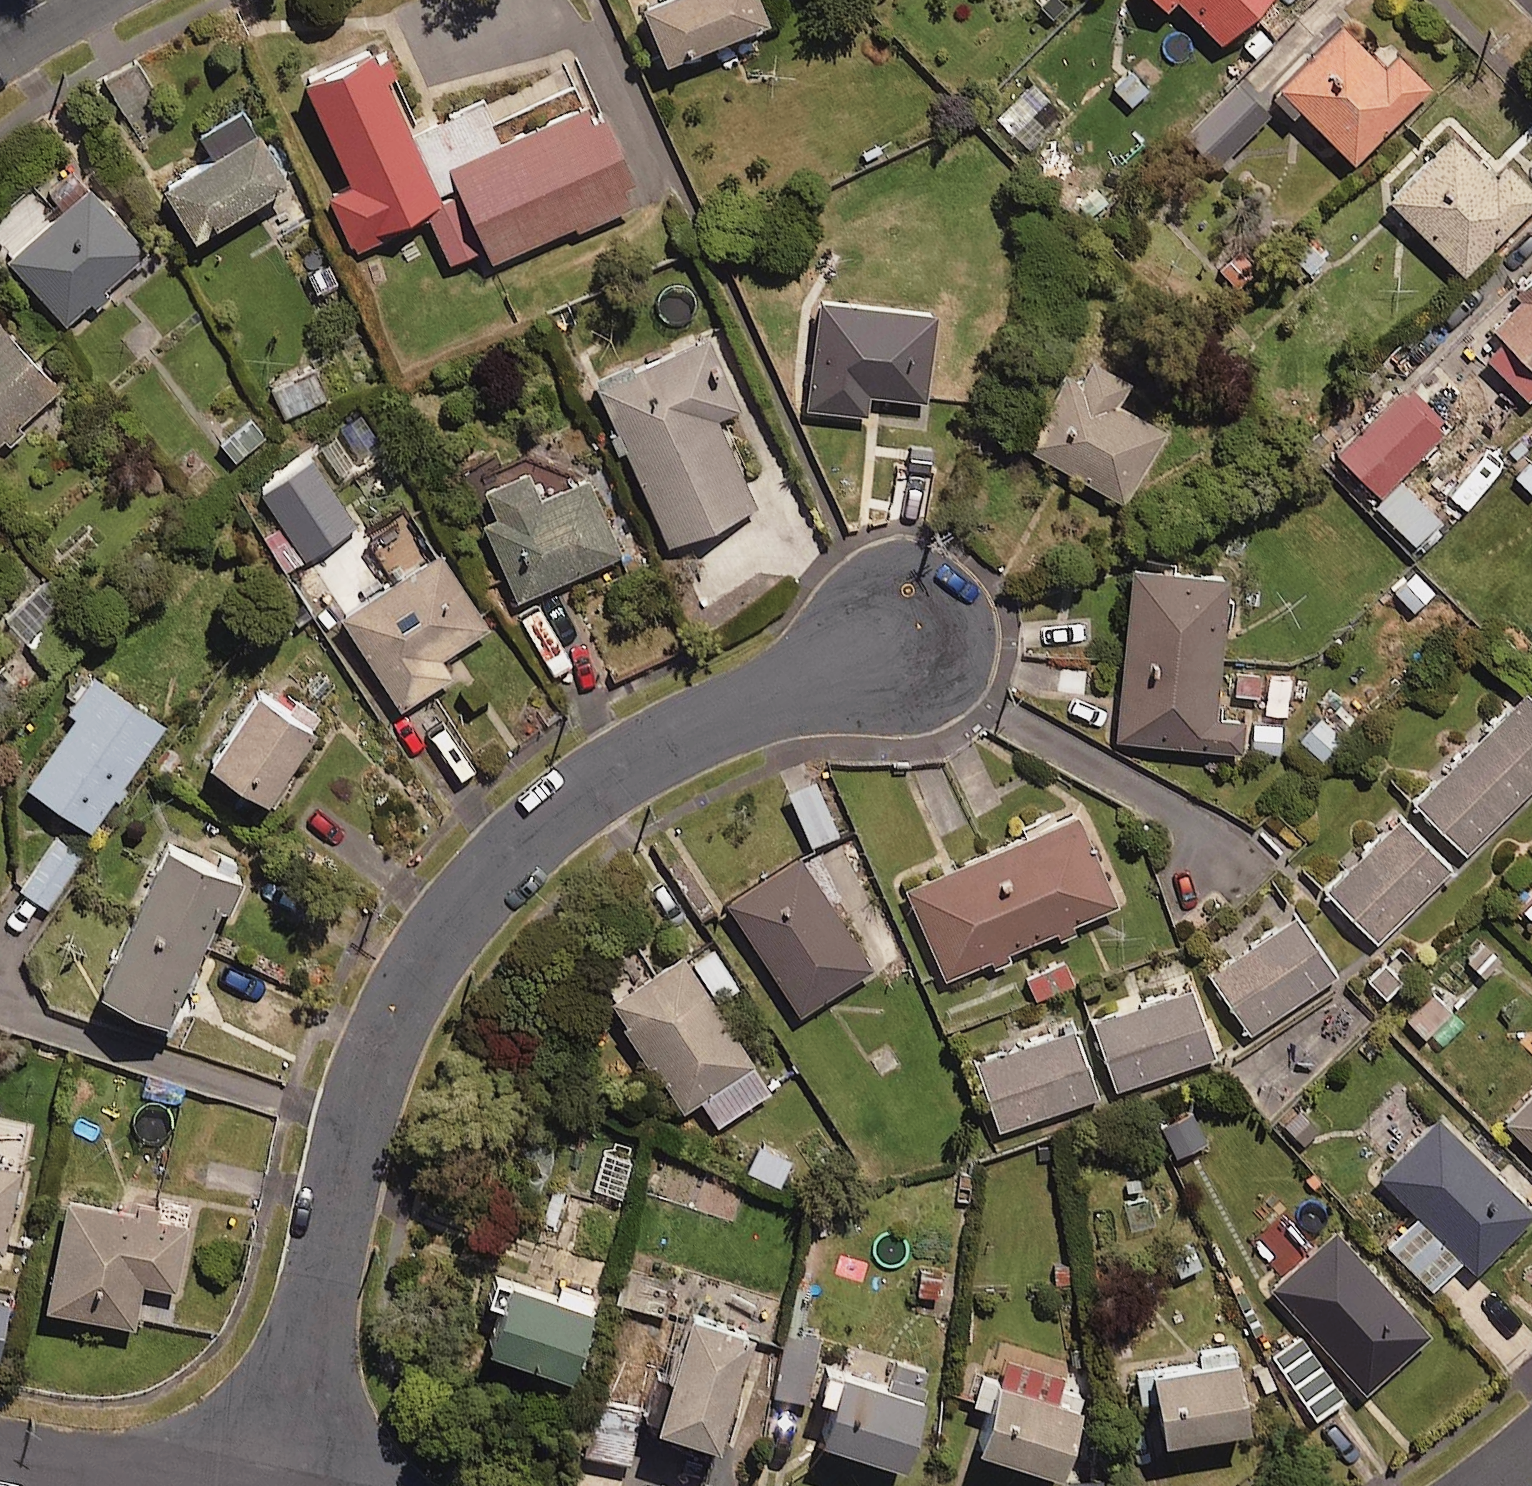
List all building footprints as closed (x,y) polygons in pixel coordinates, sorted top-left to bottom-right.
[(643,0),(667,56),(772,11),(767,0),(643,0)] [(1054,30),(1081,6),(1076,0),(1028,0),(1054,30)] [(1220,39),(1262,0),(1184,0),(1220,39)] [(1344,20),(1274,90),(1295,112),(1303,105),(1355,158),(1429,86),(1385,42),(1375,52),(1344,20)] [(425,200),(440,193),(412,130),(376,44),(307,73),(352,180),(327,191),(352,253),(404,231),(396,213),(425,200)] [(1154,87),(1128,64),(1107,88),(1134,111),(1154,87)] [(1272,109),(1241,79),(1188,133),(1219,163),(1272,109)] [(440,193),(425,200),(451,258),(487,242),(494,258),(578,221),(581,226),(634,203),(626,183),(634,180),(597,97),(501,139),(483,98),(412,130),(440,193)] [(291,177),(248,99),(198,126),(210,148),(161,175),(192,231),(291,177)] [(1042,135),(1013,105),(987,130),(1017,160),(1042,135)] [(1531,209),(1531,182),(1511,161),(1496,175),(1455,133),(1393,194),(1469,271),(1531,209)] [(52,192),(64,205),(8,256),(67,321),(92,299),(99,306),(113,293),(107,285),(147,249),(76,171),(52,192)] [(1278,284),(1244,247),(1221,268),(1256,305),(1278,284)] [(1489,323),(1503,336),(1485,355),(1530,397),(1531,395),(1531,278),(1489,323)] [(871,393),(927,398),(937,309),(821,297),(810,406),(869,412),(871,393)] [(20,422),(60,387),(0,320),(0,441),(3,438),(9,444),(26,429),(20,422)] [(619,417),(608,421),(621,451),(627,449),(666,542),(756,505),(718,413),(735,406),(705,334),(603,376),(619,417)] [(1085,376),(1069,367),(1043,414),(1051,418),(1034,448),(1126,500),(1167,426),(1118,399),(1131,376),(1096,357),(1085,376)] [(324,397),(305,362),(267,382),(287,417),(324,397)] [(1447,430),(1404,385),(1352,434),(1394,479),(1447,430)] [(217,441),(236,463),(272,433),(253,411),(217,441)] [(380,448),(361,411),(336,424),(356,461),(380,448)] [(1526,450),(1503,480),(1530,501),(1531,499),(1531,455),(1526,450)] [(263,489),(284,521),(262,537),(285,571),(356,523),(312,456),(263,489)] [(629,549),(597,472),(538,496),(527,469),(494,483),(504,506),(485,515),(519,596),(629,549)] [(1441,516),(1397,481),(1377,505),(1422,540),(1441,516)] [(489,628),(437,548),(341,611),(403,706),(453,673),(444,658),(489,628)] [(1229,573),(1134,564),(1118,737),(1241,748),(1244,718),(1217,715),(1229,573)] [(1438,584),(1408,566),(1389,597),(1418,616),(1438,584)] [(87,633),(43,585),(7,618),(50,666),(87,633)] [(353,654),(319,611),(300,625),(334,669),(353,654)] [(1262,661),(1232,662),(1233,697),(1264,695),(1262,661)] [(0,662),(0,737),(37,696),(0,662)] [(92,672),(66,709),(76,716),(27,784),(90,829),(164,724),(92,672)] [(323,718),(263,676),(208,754),(268,796),(323,718)] [(1527,689),(1415,803),(1469,855),(1531,790),(1531,693),(1527,689)] [(1286,714),(1252,712),(1249,747),(1283,749),(1286,714)] [(840,831),(816,778),(789,790),(812,843),(840,831)] [(1117,903),(1075,803),(1024,824),(1028,834),(906,885),(944,976),(989,957),(995,972),(1015,963),(1009,948),(1053,929),(1058,941),(1078,932),(1073,921),(1117,903)] [(1451,867),(1400,816),(1328,888),(1378,939),(1451,867)] [(84,855),(56,836),(22,885),(50,903),(84,855)] [(102,986),(169,1016),(220,902),(229,906),(243,874),(168,840),(102,986)] [(872,962),(798,850),(725,898),(799,1011),(872,962)] [(1531,929),(1531,886),(1527,881),(1503,908),(1529,932),(1531,929)] [(1342,975),(1299,911),(1208,972),(1251,1036),(1342,975)] [(1506,963),(1484,938),(1460,959),(1482,983),(1506,963)] [(1417,964),(1399,946),(1368,976),(1385,994),(1417,964)] [(691,966),(681,952),(610,1000),(684,1109),(701,1097),(719,1123),(772,1087),(717,1004),(743,987),(717,948),(691,966)] [(1072,953),(1023,971),(1035,1003),(1084,984),(1072,953)] [(1456,1005),(1440,987),(1408,1017),(1425,1035),(1456,1005)] [(1194,988),(1094,1016),(1114,1088),(1215,1060),(1194,988)] [(1074,1026),(975,1059),(999,1129),(1097,1096),(1074,1026)] [(1505,1120),(1531,1145),(1531,1092),(1505,1120)] [(1327,1134),(1299,1097),(1274,1117),(1302,1153),(1327,1134)] [(1531,1213),(1531,1177),(1512,1157),(1498,1171),(1436,1113),(1379,1173),(1420,1211),(1390,1243),(1436,1287),(1464,1257),(1478,1270),(1531,1213)] [(0,1130),(0,1160),(21,1162),(24,1132),(0,1130)] [(631,1156),(604,1151),(596,1190),(623,1195),(631,1156)] [(0,1163),(0,1247),(8,1249),(24,1168),(0,1163)] [(67,1195),(45,1303),(139,1322),(148,1279),(177,1285),(190,1220),(67,1195)] [(1429,1330),(1336,1228),(1270,1288),(1363,1390),(1429,1330)] [(1161,1245),(1180,1280),(1205,1267),(1186,1231),(1161,1245)] [(955,1272),(915,1259),(903,1296),(943,1309),(955,1272)] [(675,1280),(633,1270),(626,1302),(667,1313),(675,1280)] [(595,1306),(497,1271),(489,1296),(506,1302),(491,1342),(572,1371),(595,1306)] [(763,1296),(685,1273),(673,1315),(683,1318),(668,1369),(655,1366),(640,1415),(721,1438),(763,1296)] [(0,1300),(0,1358),(11,1302),(0,1300)] [(1348,1393),(1305,1331),(1273,1354),(1315,1415),(1348,1393)] [(1252,1422),(1240,1349),(1135,1366),(1140,1397),(1155,1395),(1162,1437),(1252,1422)] [(1090,1382),(975,1350),(962,1395),(994,1405),(983,1445),(1065,1469),(1090,1382)] [(897,1363),(892,1380),(829,1362),(820,1391),(838,1396),(827,1436),(908,1460),(932,1374),(897,1363)] [(640,1415),(642,1405),(596,1394),(583,1450),(629,1461),(640,1415)]
